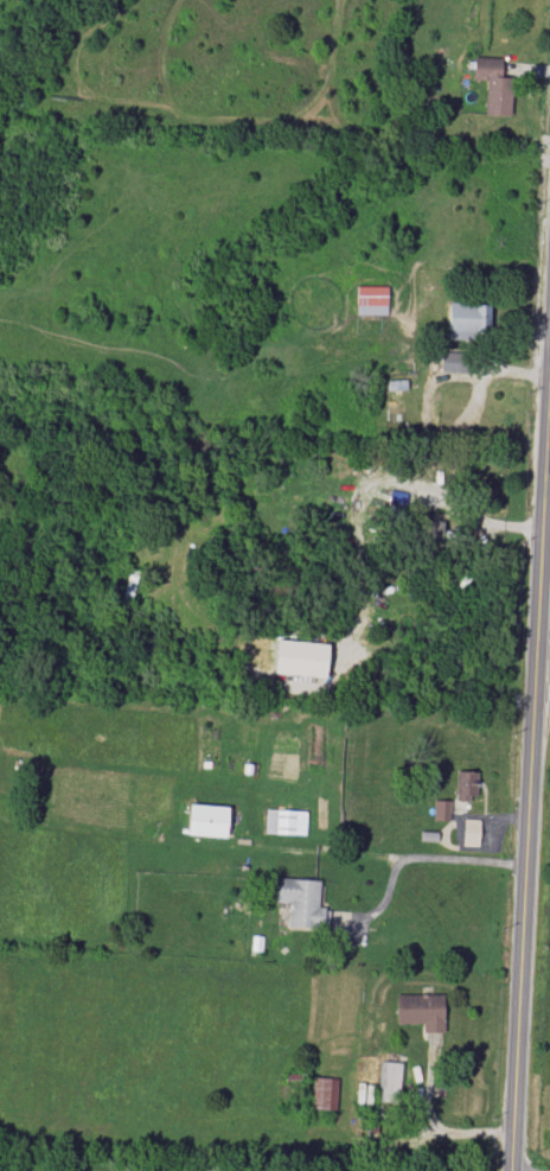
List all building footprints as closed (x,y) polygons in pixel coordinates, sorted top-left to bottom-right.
[(510,116),(511,76),(499,76),(500,57),(473,57),(472,79),(486,80),(484,115),(510,116)] [(355,315),(387,315),(387,286),(355,285),(355,315)] [(447,339),(473,339),(473,331),(489,331),(489,303),(448,303),(447,339)] [(440,372),(463,372),(463,352),(440,352),(440,372)] [(404,515),(408,492),(391,489),(387,512),(404,515)] [(421,537),(442,537),(442,520),(422,520),(421,537)] [(274,674),(325,676),(326,643),(275,641),(274,674)] [(475,799),(476,771),(456,770),(455,798),(475,799)] [(433,820),(449,820),(449,800),(433,800),(433,820)] [(227,806),(187,804),(186,835),(226,837),(227,806)] [(478,819),(463,818),(463,845),(477,846),(478,819)] [(319,879),(274,878),(273,902),(288,902),(287,926),(328,928),(329,907),(318,907),(319,879)] [(442,993),(396,994),(397,1023),(422,1022),(422,1033),(443,1032),(442,993)] [(381,1102),(401,1103),(402,1062),(382,1062),(381,1102)] [(337,1110),(338,1078),(313,1077),(312,1109),(337,1110)]
